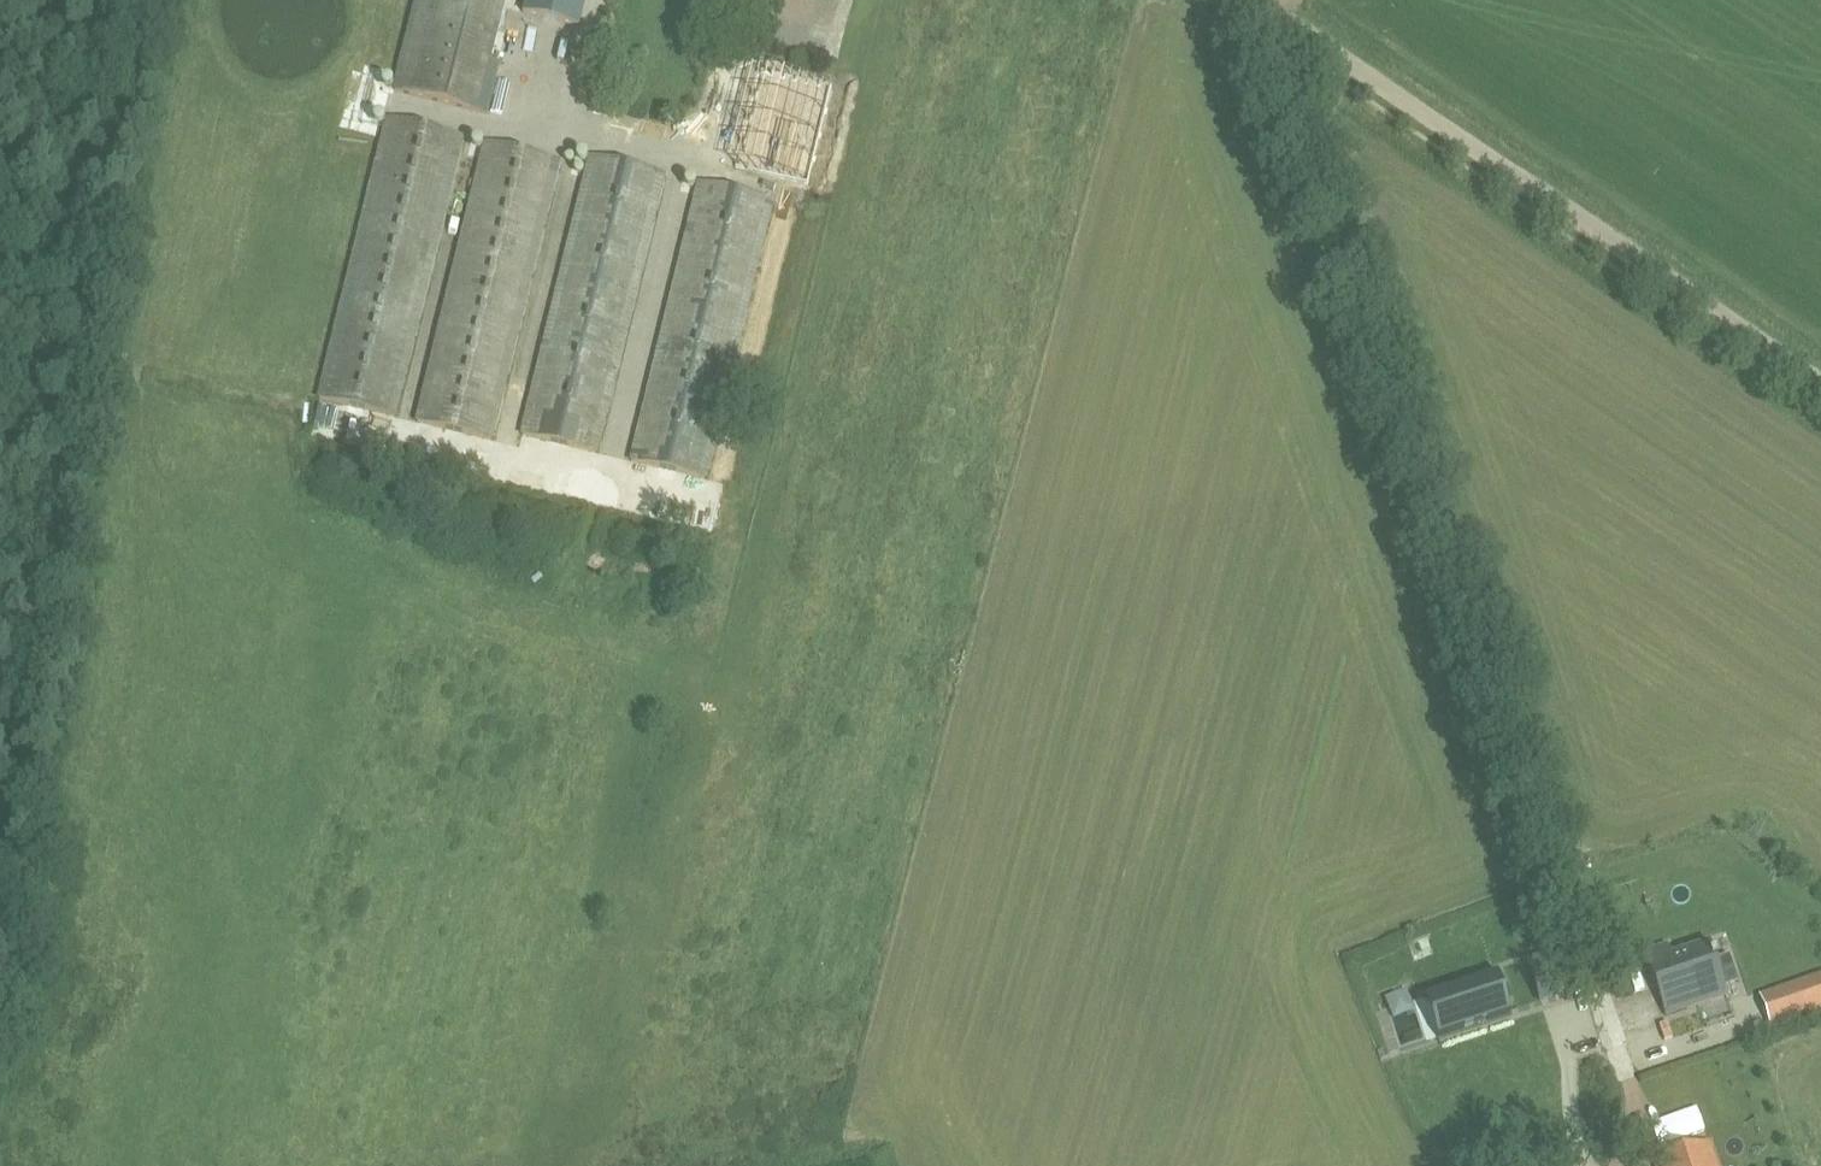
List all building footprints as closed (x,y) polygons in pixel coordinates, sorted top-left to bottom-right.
[(476,113),(488,115),(502,65),(489,61),(505,0),(414,0),(392,91),(476,113)] [(588,0),(523,0),(520,13),(581,27),(588,0)] [(728,165),(798,182),(821,86),(751,69),(728,165)] [(396,417),(465,137),(385,119),(317,398),(396,417)] [(493,439),(561,161),(483,143),(414,422),(493,439)] [(598,454),(666,174),(587,155),(520,435),(598,454)] [(707,479),(776,201),(696,183),(629,462),(707,479)] [(1644,952),(1666,1016),(1727,995),(1709,942),(1671,955),(1667,944),(1644,952)] [(1527,961),(1539,999),(1553,994),(1545,971),(1570,964),(1566,949),(1527,961)] [(1511,1010),(1497,972),(1438,992),(1451,1030),(1511,1010)] [(1759,1000),(1768,1027),(1820,1008),(1820,978),(1759,1000)] [(1709,1143),(1654,1161),(1656,1165),(1717,1165),(1709,1143)]
